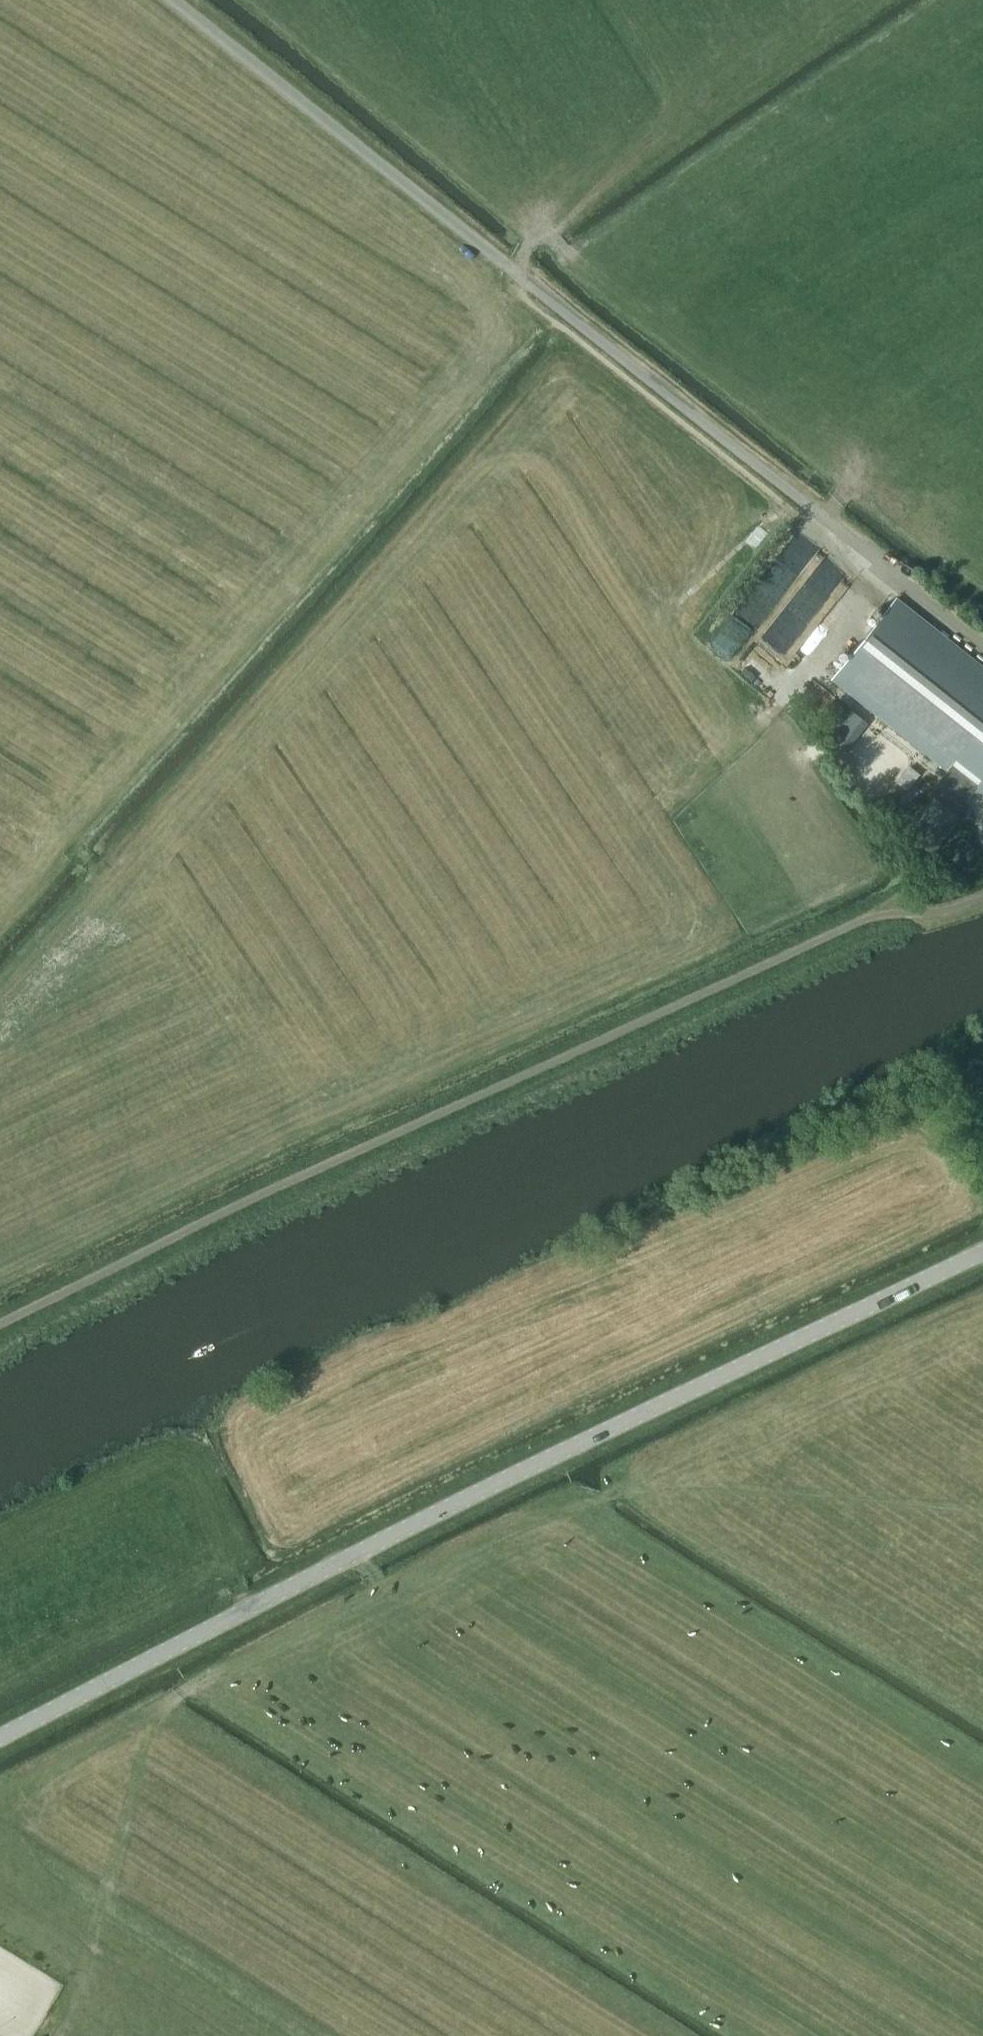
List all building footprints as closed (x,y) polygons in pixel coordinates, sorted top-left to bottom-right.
[(796,598),(765,632),(783,648),(814,614),(796,598)] [(895,598),(831,679),(945,771),(926,795),(931,799),(904,832),(929,852),(956,818),(953,815),(971,791),(982,801),(982,668),(895,598)] [(909,787),(920,774),(909,765),(899,778),(909,787)]
